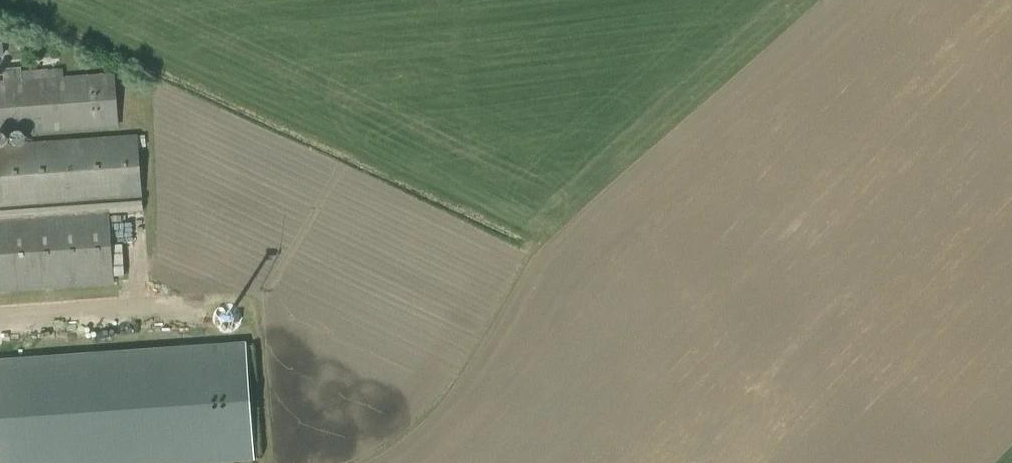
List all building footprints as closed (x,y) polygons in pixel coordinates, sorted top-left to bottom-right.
[(21,68),(3,69),(3,82),(0,82),(0,137),(119,128),(115,73),(63,77),(63,69),(21,72),(21,68)] [(114,284),(109,211),(143,208),(138,135),(0,144),(0,292),(114,284)] [(0,359),(0,462),(109,462),(250,454),(243,344),(0,359)]
